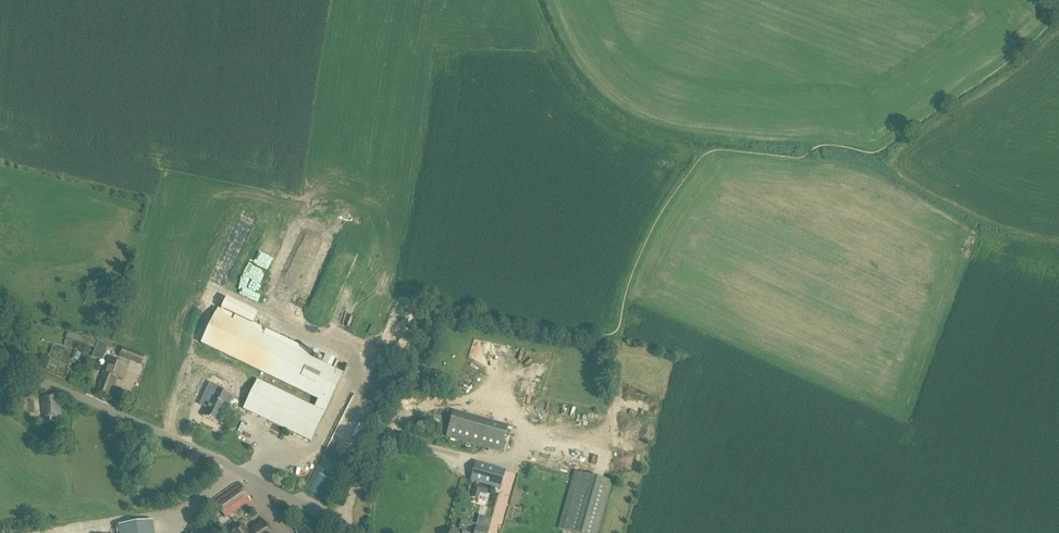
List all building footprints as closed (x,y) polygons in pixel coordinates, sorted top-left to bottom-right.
[(10,184),(0,182),(0,190),(9,191),(10,184)] [(319,399),(314,408),(258,381),(244,410),(311,442),(343,376),(342,376),(347,365),(326,355),(321,365),(310,360),(313,352),(253,323),(257,314),(227,299),(221,311),(218,310),(216,315),(202,343),(319,399)] [(179,333),(185,318),(179,316),(174,331),(179,333)] [(472,340),(438,378),(455,393),(489,356),(472,340)] [(132,351),(123,347),(119,357),(142,366),(145,355),(133,350),(132,351)] [(122,380),(127,366),(108,359),(96,392),(110,397),(117,378),(122,380)] [(355,386),(347,413),(355,415),(362,388),(355,386)] [(60,416),(59,396),(41,398),(43,418),(60,416)] [(217,423),(225,406),(212,400),(204,417),(217,423)] [(453,411),(446,437),(501,453),(508,427),(453,411)] [(41,426),(40,419),(31,420),(32,427),(41,426)] [(298,473),(308,467),(306,462),(296,468),(298,473)] [(502,489),(507,471),(477,463),(472,480),(502,489)] [(612,483),(574,472),(558,529),(572,532),(598,532),(612,483)] [(225,517),(249,501),(239,487),(215,503),(225,517)] [(121,532),(156,532),(154,520),(120,525),(121,532)] [(262,520),(246,531),(243,527),(234,532),(270,532),(262,520)]
